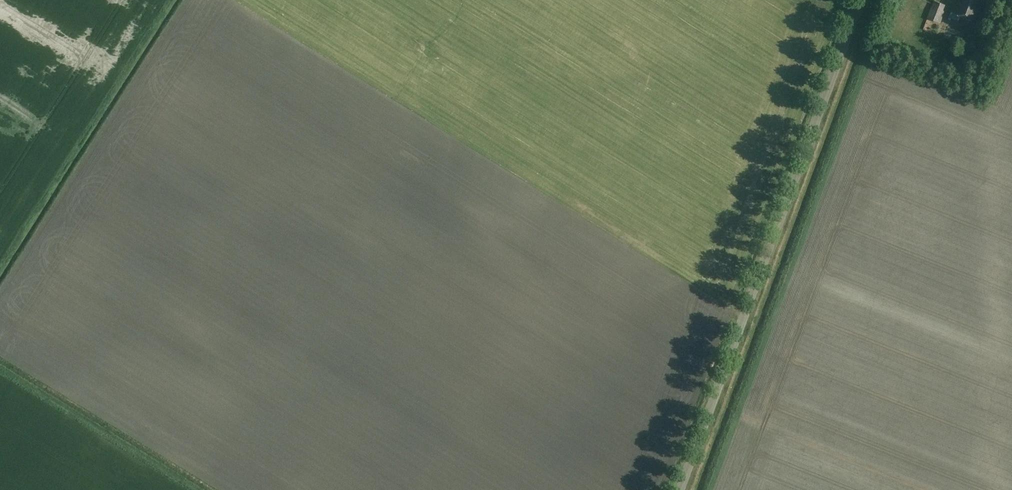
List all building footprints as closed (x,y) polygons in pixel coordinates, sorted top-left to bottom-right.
[(946,5),(934,0),(927,17),(940,23),(945,11),(944,10),(946,5)] [(951,11),(980,22),(989,0),(955,0),(951,11)]
